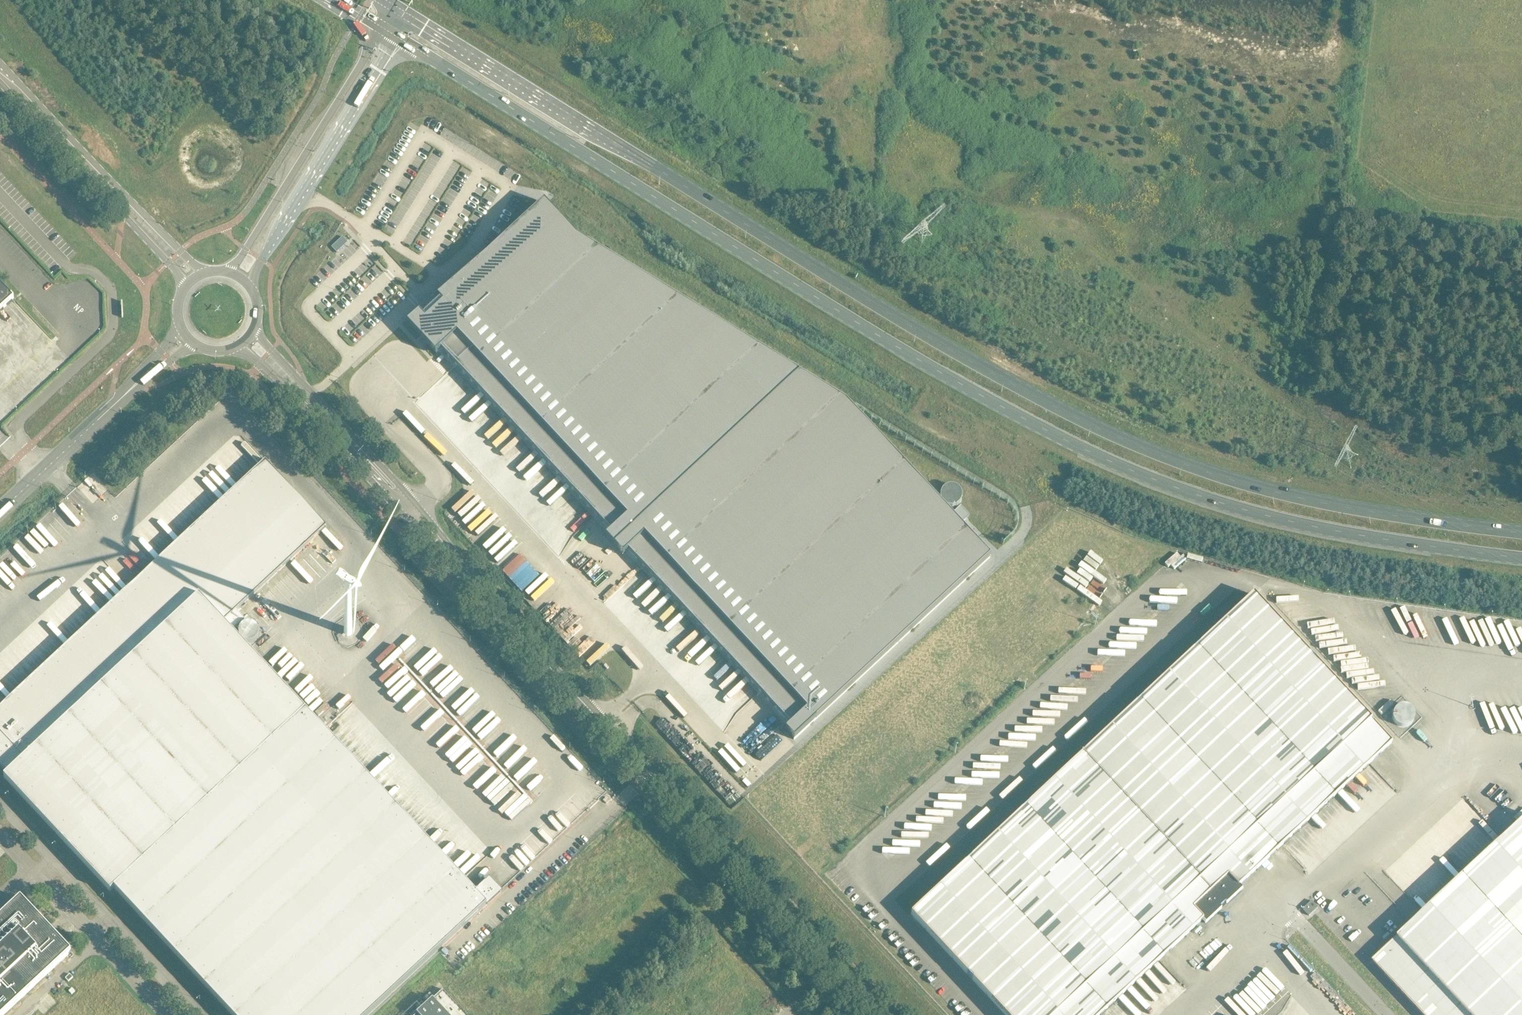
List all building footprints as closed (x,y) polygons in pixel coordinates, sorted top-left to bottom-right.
[(419,314),(407,324),(435,355),(441,350),(611,532),(605,537),(623,556),(628,550),(791,725),(785,730),(794,740),(990,557),(960,525),(970,516),(961,506),(951,515),(846,402),(577,237),(561,221),(547,206),(544,202),(486,255),(437,298),(440,301),(431,309),(430,309),(430,308),(429,308),(428,308),(428,309),(427,309),(426,309),(426,310),(426,311),(426,312),(426,313),(426,314),(422,317),(419,314)] [(336,246),(340,251),(351,242),(346,237),(336,246)] [(14,299),(0,284),(0,312),(14,299)] [(265,461),(0,708),(0,707),(0,733),(24,759),(7,775),(4,778),(111,892),(114,888),(305,711),(232,632),(245,620),(236,611),(326,527),(265,461)] [(1106,613),(1116,604),(1097,584),(1088,593),(1106,613)] [(1242,889),(1239,886),(1391,743),(1253,595),(911,914),(1005,1014),(1100,1014),(1202,920),(1206,923),(1242,889)] [(1394,715),(1390,716),(1392,725),(1411,720),(1407,705),(1392,709),(1394,715)] [(114,888),(232,1014),(369,1014),(486,905),(487,906),(502,892),(489,878),(474,892),(305,711),(114,888)] [(1423,1014),(1521,1014),(1521,822),(1373,961),(1423,1014)] [(71,952),(21,898),(0,917),(0,1014),(4,1014),(71,952)] [(1303,909),(1309,916),(1318,908),(1312,901),(1303,909)] [(432,1000),(417,1014),(418,1014),(446,1014),(432,1000)]
